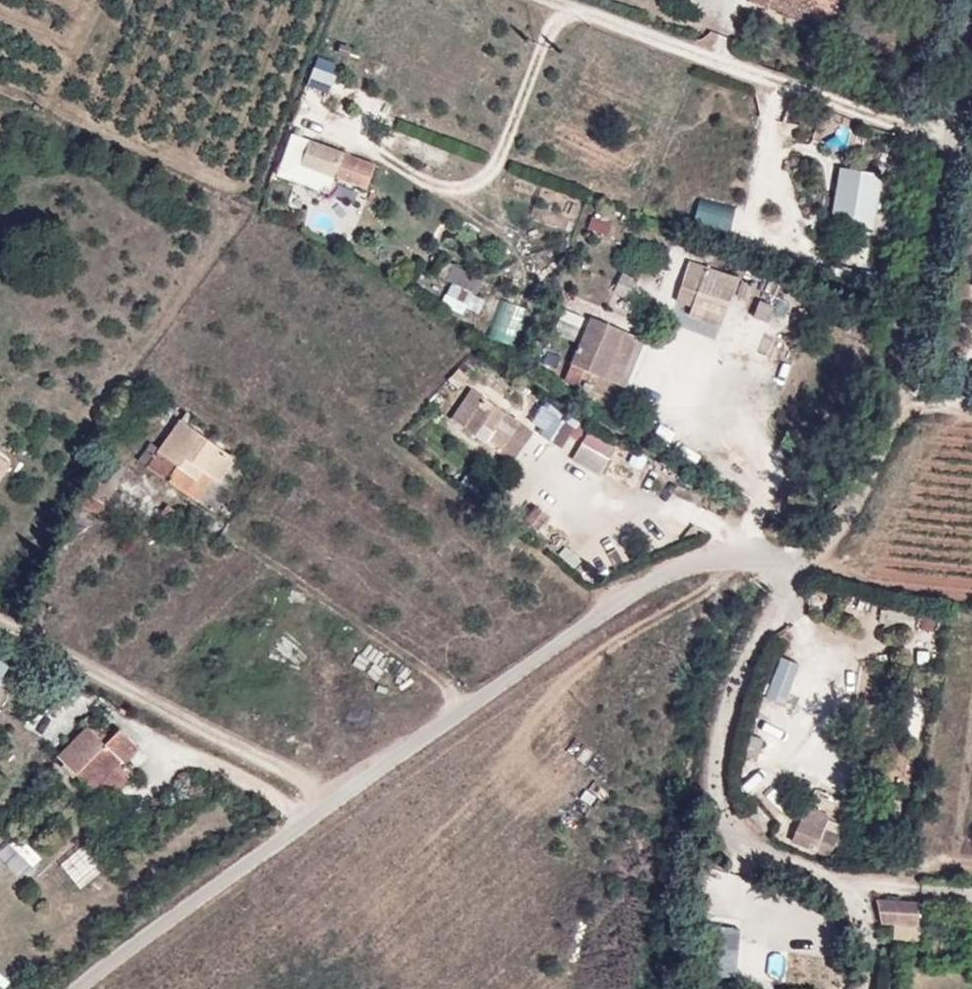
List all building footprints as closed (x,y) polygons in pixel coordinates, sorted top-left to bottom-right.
[(839,0),(756,0),(754,8),(779,17),(783,8),(830,25),(839,0)] [(779,17),(832,36),(843,8),(869,15),(875,0),(839,0),(830,25),(783,8),(779,17)] [(361,188),(369,163),(304,138),(301,148),(288,143),(280,166),(293,171),(290,180),(322,192),(328,176),(361,188)] [(866,182),(833,177),(828,206),(836,207),(834,222),(859,226),(866,182)] [(443,267),(434,262),(426,277),(435,281),(443,267)] [(443,267),(435,281),(442,284),(461,293),(468,279),(443,267)] [(697,269),(688,294),(719,305),(728,280),(697,269)] [(442,284),(431,306),(450,314),(461,293),(442,284)] [(971,291),(951,292),(952,306),(971,305),(971,297),(971,291)] [(758,325),(764,308),(749,303),(744,320),(758,325)] [(582,320),(561,366),(609,387),(630,340),(582,320)] [(462,390),(442,420),(489,454),(510,424),(462,390)] [(135,442),(131,449),(150,461),(184,482),(176,493),(203,510),(233,462),(163,418),(145,449),(135,442)] [(583,461),(589,451),(563,434),(557,445),(583,461)] [(15,459),(0,449),(0,483),(15,459)] [(143,472),(150,461),(131,449),(124,460),(143,472)] [(143,472),(176,493),(184,482),(150,461),(143,472)] [(785,701),(802,659),(783,651),(766,693),(785,701)] [(81,733),(50,762),(85,800),(117,773),(120,776),(137,760),(117,736),(108,744),(86,720),(78,728),(81,733)] [(117,773),(85,800),(95,810),(127,784),(120,776),(117,773)] [(780,835),(818,851),(829,827),(815,821),(820,809),(796,799),(780,835)] [(24,876),(45,858),(21,830),(0,848),(24,876)] [(866,893),(866,911),(890,911),(890,893),(866,893)] [(890,893),(890,911),(908,911),(908,893),(890,893)] [(738,972),(741,924),(710,922),(707,970),(738,972)]
